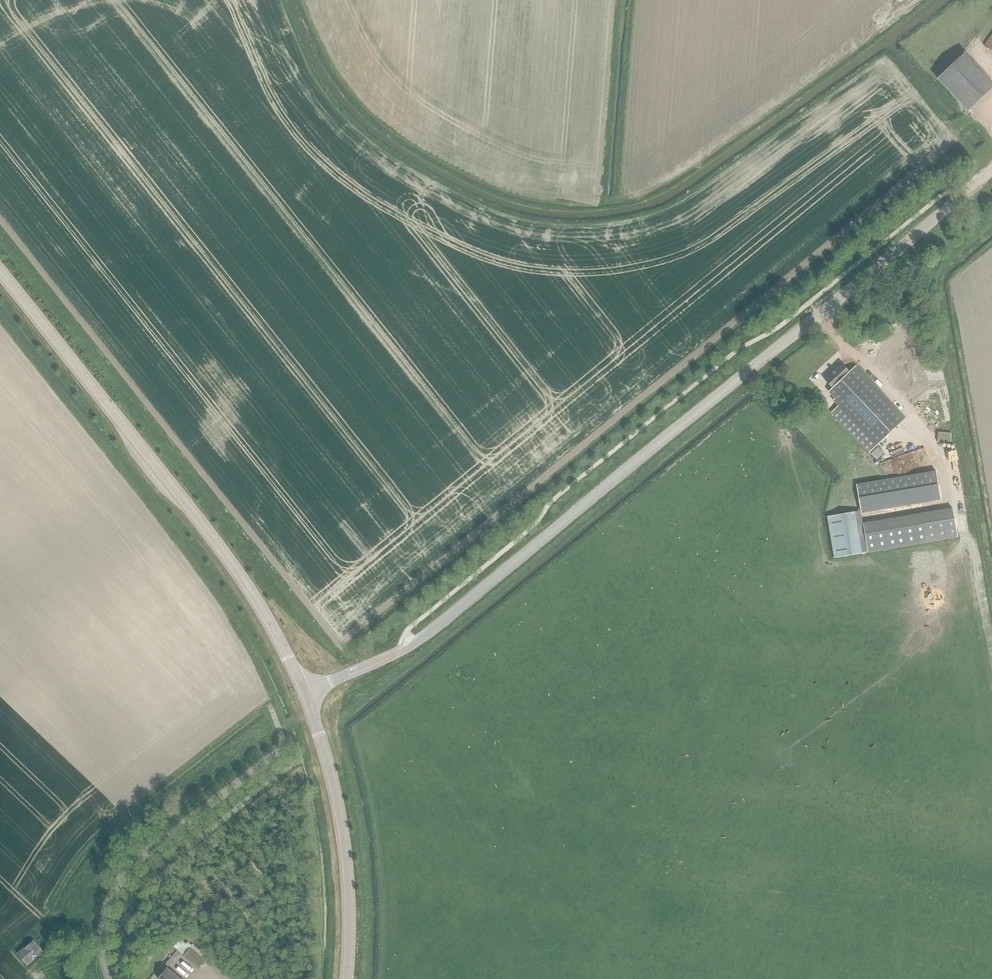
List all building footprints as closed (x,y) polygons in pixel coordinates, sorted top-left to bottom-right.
[(968,111),(991,89),(991,80),(966,52),(937,79),(968,111)] [(843,364),(825,380),(833,389),(830,392),(836,398),(835,400),(839,405),(831,413),(869,454),(906,419),(857,366),(850,372),(843,364)] [(951,433),(938,432),(937,442),(950,443),(951,433)] [(871,454),(876,459),(884,452),(879,446),(871,454)] [(862,512),(942,500),(938,470),(857,482),(862,512)] [(923,512),(863,522),(865,531),(868,552),(928,542),(944,539),(958,537),(953,507),(923,512)] [(827,517),(834,558),(868,552),(860,511),(827,517)] [(174,946),(198,969),(205,961),(181,939),(174,946)] [(43,952),(34,942),(19,954),(28,965),(43,952)] [(158,978),(181,978),(168,968),(158,978)]
